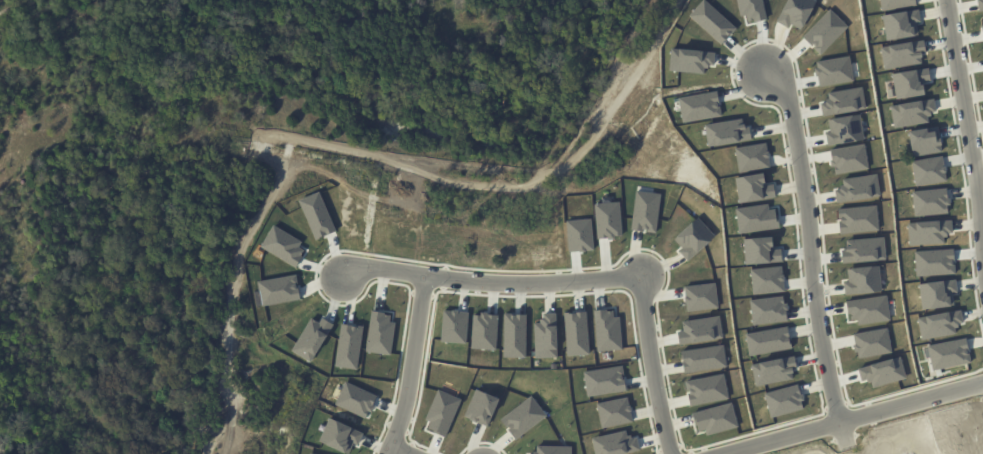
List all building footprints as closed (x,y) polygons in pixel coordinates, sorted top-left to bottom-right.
[(691,15),(705,0),(707,0),(738,28),(723,44),(691,15)] [(742,16),(738,0),(764,0),(768,19),(752,23),(752,20),(749,21),(748,14),(742,16)] [(776,21),(788,0),(816,0),(818,1),(801,30),(790,24),(788,28),(776,21)] [(883,11),(881,0),(917,0),(918,5),(883,11)] [(830,8),(848,26),(820,54),(802,36),(830,8)] [(883,15),(920,9),(922,22),(917,23),(919,35),(888,40),(883,15)] [(881,47),(925,40),(928,53),(924,53),(924,57),(921,58),(922,63),(885,70),(881,47)] [(672,48),(717,51),(716,65),(710,64),(710,67),(705,67),(704,74),(670,71),(672,48)] [(814,62),(849,56),(853,81),(818,87),(814,62)] [(893,74),(929,67),(932,81),(924,82),(926,94),(897,99),(893,74)] [(827,92),(862,85),(866,110),(822,118),(819,102),(825,101),(825,99),(828,99),(827,92)] [(679,97),(718,91),(722,116),(684,123),(679,97)] [(890,105),(935,98),(937,111),(932,112),(933,116),(929,116),(930,123),(894,129),(890,105)] [(827,119),(860,114),(864,140),(827,146),(825,132),(829,132),(827,119)] [(705,124),(742,118),(743,124),(746,124),(747,129),(750,129),(752,140),(709,147),(705,124)] [(910,131),(940,127),(944,152),(914,156),(910,131)] [(735,147),(766,143),(770,168),(739,173),(735,147)] [(829,150),(864,144),(868,169),(833,175),(829,150)] [(912,161),(943,156),(947,181),(917,186),(912,161)] [(735,178),(764,173),(766,185),(773,184),(775,196),(740,202),(735,178)] [(841,179),(877,173),(881,196),(837,203),(835,189),(840,189),(839,185),(842,185),(841,179)] [(913,190),(948,187),(950,214),(915,217),(913,190)] [(299,200),(320,191),(337,230),(316,239),(299,200)] [(637,191),(661,194),(656,234),(631,230),(637,191)] [(595,203),(621,202),(623,237),(597,238),(595,203)] [(736,209),(769,203),(770,210),(777,209),(780,227),(740,233),(736,209)] [(837,208),(877,205),(879,230),(839,233),(837,208)] [(698,217),(715,237),(688,261),(679,251),(682,248),(674,239),(698,217)] [(566,220),(592,218),(595,250),(569,252),(566,220)] [(909,223),(953,219),(954,232),(948,233),(949,237),(945,237),(945,243),(910,246),(909,223)] [(274,225),(302,241),(299,247),(305,250),(296,266),(261,246),(274,225)] [(745,239),(774,236),(775,249),(782,249),(783,261),(747,264),(745,239)] [(846,240),(884,236),(886,259),(843,263),(842,249),(847,249),(846,240)] [(916,251),(955,249),(956,274),(917,277),(916,251)] [(751,269),(783,265),(786,291),(754,294),(751,269)] [(847,269),(880,265),(883,291),(845,295),(844,282),(849,281),(847,269)] [(258,281),(296,274),(301,299),(263,307),(258,281)] [(920,284),(957,279),(958,292),(953,293),(955,305),(924,309),(920,284)] [(684,286),(715,282),(719,308),(687,312),(684,286)] [(846,301),(886,295),(890,320),(858,325),(858,319),(851,320),(851,314),(848,314),(846,301)] [(750,300),(785,296),(788,321),(754,325),(750,300)] [(594,310),(607,309),(608,311),(613,311),(614,318),(620,317),(622,349),(597,351),(594,310)] [(919,317),(962,309),(965,322),(960,323),(960,327),(956,328),(957,334),(923,340),(919,317)] [(371,310),(385,312),(385,314),(390,315),(390,322),(395,323),(391,355),(366,351),(371,310)] [(443,310),(469,312),(467,344),(441,342),(443,310)] [(564,313),(586,311),(590,354),(567,356),(564,313)] [(543,313),(557,312),(558,358),(535,358),(535,322),(540,322),(540,319),(543,319),(543,313)] [(473,313),(499,314),(498,350),(471,349),(473,313)] [(504,313),(527,313),(526,358),(503,357),(504,313)] [(682,321),(720,315),(723,338),(680,345),(678,331),(683,330),(682,321)] [(311,317),(320,323),(324,317),(334,324),(311,363),(291,351),(311,317)] [(341,323),(364,326),(358,370),(335,367),(341,323)] [(746,334),(789,326),(793,349),(750,356),(746,334)] [(854,334),(888,327),(892,353),(858,359),(854,334)] [(929,345),(967,337),(973,361),(934,370),(929,345)] [(682,350),(724,344),(727,367),(685,372),(682,350)] [(752,364),(795,355),(798,368),(794,369),(795,373),(793,373),(794,379),(757,387),(752,364)] [(858,368),(901,356),(908,378),(874,388),(872,382),(869,383),(867,378),(861,379),(858,368)] [(584,371),(623,365),(627,391),(588,397),(584,371)] [(686,381),(724,373),(729,398),(691,406),(686,381)] [(345,380),(378,395),(367,418),(335,404),(345,380)] [(765,393),(799,384),(805,408),(772,417),(765,393)] [(476,388),(500,399),(488,427),(463,416),(476,388)] [(439,389),(462,399),(445,437),(427,429),(430,422),(425,419),(439,389)] [(500,420),(532,395),(548,416),(516,440),(500,420)] [(597,403),(628,397),(633,422),(602,428),(597,403)] [(692,413),(731,402),(738,426),(708,434),(706,429),(699,431),(698,425),(696,426),(692,413)] [(330,417),(364,433),(358,446),(353,444),(348,453),(319,441),(330,417)] [(640,450),(623,453),(596,453),(592,438),(627,430),(628,436),(633,435),(634,439),(637,438),(640,450)] [(572,446),(572,453),(528,453),(534,453),(534,451),(536,451),(536,445),(572,446)]
